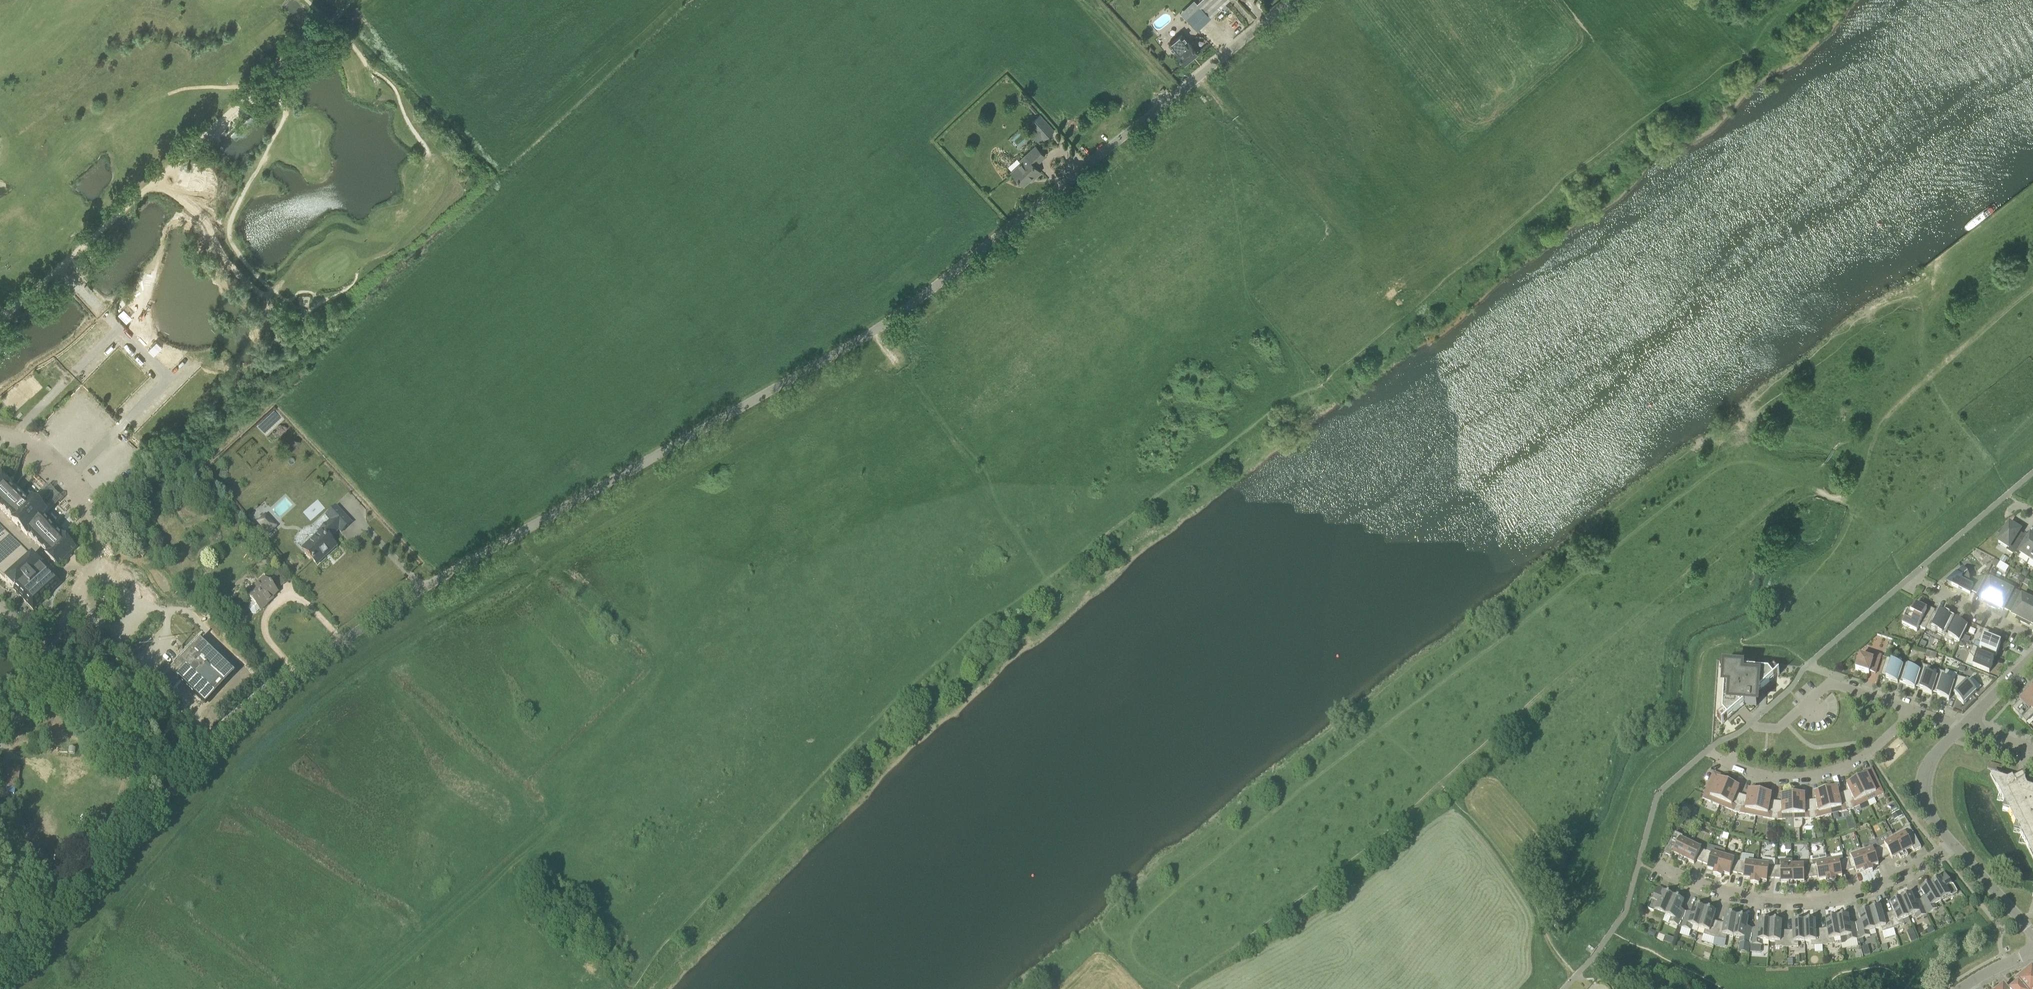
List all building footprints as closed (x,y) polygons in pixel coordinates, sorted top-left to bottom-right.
[(1211,18),(1229,1),(1228,0),(1201,0),(1197,3),(1200,6),(1186,19),(1198,31),(1211,18)] [(1182,34),(1176,38),(1170,43),(1185,63),(1198,53),(1188,41),(1182,34)] [(1030,124),(1044,139),(1054,130),(1040,115),(1030,124)] [(1027,157),(1012,171),(1023,184),(1032,176),(1034,178),(1041,172),(1035,165),(1045,156),(1036,146),(1025,155),(1027,157)] [(124,321),(141,305),(129,293),(112,309),(124,321)] [(19,485),(33,499),(47,485),(33,471),(19,485)] [(50,472),(46,477),(53,482),(57,476),(50,472)] [(47,516),(33,501),(14,482),(11,485),(0,474),(0,576),(5,581),(34,610),(59,585),(51,577),(56,572),(59,568),(66,562),(71,557),(70,555),(76,550),(63,537),(66,534),(47,516)] [(263,527),(270,521),(265,515),(258,522),(263,527)] [(330,539),(339,530),(342,533),(352,524),(346,517),(336,526),(331,520),(318,532),(319,533),(303,549),(317,565),(317,564),(328,553),(329,554),(337,547),(330,539)] [(274,523),(265,531),(269,534),(277,527),(274,523)] [(2020,532),(2010,525),(2006,530),(2005,529),(2003,531),(2001,533),(1999,534),(2002,537),(1998,543),(2008,549),(2007,550),(2013,554),(2014,552),(2024,537),(2023,536),(2019,533),(2020,532)] [(2031,536),(2030,538),(2025,535),(2023,536),(2024,537),(2014,552),(2019,555),(2020,554),(2030,560),(2032,555),(2032,537),(2031,536)] [(2009,558),(2003,555),(2000,560),(2005,564),(2009,558)] [(2000,563),(1995,560),(1992,565),(1997,568),(2000,563)] [(1951,579),(1952,585),(1959,589),(1959,588),(1970,594),(1971,592),(1977,595),(1986,577),(1970,579),(1970,577),(1969,576),(1968,574),(1963,569),(1957,574),(1951,579)] [(2026,578),(2029,573),(2024,570),(2021,575),(2026,578)] [(1981,600),(1986,602),(1991,607),(2001,587),(1991,581),(1992,580),(1986,577),(1977,595),(1982,598),(1981,600)] [(268,602),(277,593),(264,578),(258,584),(260,586),(248,597),(253,603),(249,606),(249,610),(252,614),(256,614),(260,610),(261,611),(269,603),(268,602)] [(1991,607),(1998,608),(2003,611),(2004,609),(2009,611),(2018,593),(2012,590),(2012,592),(2001,587),(1991,607)] [(2018,618),(2023,623),(2032,603),(2032,602),(2023,597),(2024,596),(2018,593),(2009,611),(2014,614),(2013,616),(2018,618)] [(2030,624),(2032,626),(2032,603),(2023,623),(2030,624)] [(1927,611),(1915,605),(1911,614),(1908,612),(1904,620),(1905,620),(1902,624),(1917,632),(1919,627),(1926,630),(1931,619),(1924,616),(1927,611)] [(1931,619),(1926,630),(1935,635),(1938,633),(1943,635),(1951,621),(1952,619),(1940,614),(1939,615),(1934,613),(1931,619)] [(1943,635),(1942,638),(1951,643),(1954,641),(1960,643),(1968,627),(1956,622),(1955,623),(1951,621),(1943,635)] [(2001,638),(1984,630),(1979,641),(1975,641),(1973,647),(1994,656),(1996,656),(2001,645),(1999,644),(2001,638)] [(235,675),(200,642),(162,681),(173,691),(181,683),(206,706),(235,675)] [(1994,656),(1973,647),(1970,654),(1975,660),(1973,666),(1989,673),(1994,661),(1992,660),(1994,656)] [(1875,674),(1881,656),(1868,652),(1866,659),(1860,657),(1856,670),(1869,674),(1870,672),(1875,674)] [(1903,666),(1898,665),(1897,661),(1887,657),(1881,676),(1887,678),(1886,680),(1898,684),(1898,682),(1903,666)] [(1920,672),(1915,670),(1914,666),(1904,663),(1903,666),(1898,682),(1904,683),(1903,685),(1915,689),(1916,687),(1920,672)] [(1938,678),(1937,678),(1932,676),(1931,672),(1927,671),(1929,667),(1922,665),(1920,672),(1916,687),(1921,689),(1920,691),(1932,695),(1933,693),(1938,678)] [(1761,700),(1762,699),(1763,690),(1774,680),(1769,674),(1726,671),(1723,714),(1728,720),(1744,706),(1757,707),(1757,704),(1758,703),(1759,702),(1761,701),(1761,700)] [(1937,678),(1938,678),(1933,693),(1938,695),(1937,696),(1949,700),(1951,693),(1955,683),(1954,683),(1949,681),(1948,677),(1944,676),(1945,673),(1939,671),(1937,678)] [(1954,683),(1955,683),(1951,693),(1956,695),(1955,696),(1957,698),(1964,705),(1977,692),(1968,684),(1969,680),(1957,677),(1954,683)] [(2026,724),(2032,718),(2032,702),(2026,695),(2021,699),(2023,701),(2013,711),(2026,724)] [(1997,764),(1984,760),(1982,766),(1995,770),(1997,764)] [(1,770),(0,777),(0,786),(18,789),(21,767),(1,770)] [(1884,794),(1880,787),(1872,769),(1865,772),(1867,776),(1857,780),(1867,802),(1884,794)] [(1720,776),(1714,773),(1703,799),(1719,806),(1729,784),(1719,779),(1720,776)] [(1999,794),(2005,804),(2032,860),(2032,790),(2028,788),(2023,779),(2022,780),(2015,778),(2008,781),(1990,776),(1999,794)] [(1850,810),(1867,802),(1857,780),(1847,785),(1849,791),(1844,793),(1850,810)] [(1729,784),(1719,806),(1737,813),(1742,795),(1737,794),(1739,788),(1729,784)] [(1826,791),(1831,815),(1850,810),(1844,793),(1839,795),(1837,789),(1826,791)] [(1737,813),(1756,817),(1760,793),(1749,791),(1748,797),(1742,795),(1737,813)] [(1811,801),(1813,819),(1831,815),(1826,791),(1815,794),(1816,800),(1811,801)] [(1760,793),(1756,817),(1775,820),(1776,802),(1771,801),(1772,795),(1760,793)] [(1793,796),(1794,820),(1794,830),(1799,830),(1803,826),(1803,819),(1813,819),(1811,801),(1805,802),(1805,795),(1793,796)] [(1776,802),(1775,820),(1794,820),(1793,796),(1782,796),(1782,802),(1776,802)] [(1898,809),(1895,803),(1889,806),(1891,812),(1898,809)] [(1900,811),(1892,815),(1896,822),(1904,818),(1900,811)] [(1921,848),(1910,827),(1893,836),(1904,857),(1908,855),(1906,852),(1912,849),(1914,852),(1921,848)] [(1893,836),(1891,832),(1886,835),(1890,842),(1884,845),(1879,847),(1884,859),(1890,856),(1892,859),(1899,856),(1901,859),(1904,857),(1893,836)] [(1665,855),(1672,858),(1674,854),(1680,857),(1678,861),(1682,863),(1692,841),(1675,833),(1665,855)] [(1702,863),(1707,852),(1701,849),(1695,846),(1696,843),(1692,841),(1682,863),(1686,865),(1687,861),(1694,864),(1696,860),(1702,863)] [(1717,877),(1724,853),(1725,851),(1709,846),(1707,852),(1702,863),(1709,865),(1707,869),(1715,872),(1713,876),(1717,877)] [(1884,859),(1879,847),(1873,850),(1866,852),(1865,849),(1861,850),(1869,873),(1873,872),(1872,868),(1879,865),(1877,861),(1884,859)] [(1865,875),(1869,873),(1861,850),(1848,855),(1849,858),(1845,859),(1848,871),(1855,869),(1857,873),(1864,871),(1865,875)] [(1738,874),(1740,862),(1735,860),(1727,858),(1728,855),(1724,853),(1717,877),(1721,878),(1723,874),(1730,876),(1731,872),(1738,874)] [(1755,885),(1758,861),(1754,860),(1754,856),(1742,854),(1741,862),(1740,862),(1738,874),(1744,875),(1744,879),(1751,880),(1751,884),(1755,885)] [(1827,859),(1826,855),(1810,858),(1810,865),(1811,878),(1819,877),(1819,881),(1827,880),(1827,884),(1832,883),(1827,859)] [(1758,861),(1755,885),(1759,885),(1760,881),(1767,882),(1768,878),(1774,878),(1775,866),(1775,860),(1763,858),(1762,861),(1758,861)] [(1845,859),(1832,862),(1831,858),(1827,859),(1832,883),(1836,882),(1835,878),(1842,877),(1842,873),(1848,871),(1845,859)] [(1811,878),(1810,865),(1804,866),(1797,866),(1797,862),(1792,863),(1793,887),(1797,887),(1797,883),(1805,883),(1804,878),(1811,878)] [(1793,887),(1792,863),(1781,863),(1781,867),(1775,866),(1774,878),(1781,879),(1781,883),(1789,883),(1789,887),(1793,887)] [(1953,897),(1957,894),(1958,892),(1954,886),(1952,885),(1945,873),(1939,877),(1940,879),(1931,884),(1941,902),(1950,896),(1953,897)] [(1931,884),(1921,890),(1925,898),(1920,901),(1928,915),(1938,909),(1935,905),(1941,902),(1931,884)] [(1665,891),(1659,888),(1653,900),(1651,901),(1648,908),(1649,910),(1653,912),(1655,911),(1665,916),(1674,897),(1664,893),(1665,891)] [(1915,903),(1911,895),(1901,899),(1909,918),(1915,915),(1917,920),(1928,915),(1920,901),(1915,903)] [(1681,910),(1684,902),(1674,897),(1665,916),(1671,919),(1669,923),(1680,928),(1686,913),(1681,910)] [(1901,899),(1890,904),(1894,912),(1889,914),(1894,929),(1905,925),(1903,920),(1909,918),(1901,899)] [(1705,909),(1694,906),(1691,914),(1686,913),(1680,928),(1691,931),(1693,927),(1699,929),(1705,909)] [(1883,916),(1880,907),(1870,910),(1875,930),(1882,928),(1883,933),(1894,929),(1889,914),(1883,916)] [(1713,921),(1716,912),(1705,909),(1699,929),(1705,931),(1704,935),(1715,939),(1719,923),(1713,921)] [(1870,910),(1859,914),(1861,922),(1856,924),(1859,940),(1870,936),(1869,932),(1875,930),(1870,910)] [(1737,917),(1726,915),(1724,924),(1719,923),(1715,939),(1726,941),(1727,936),(1734,937),(1737,917)] [(1850,925),(1848,916),(1837,918),(1840,938),(1841,938),(1841,945),(1845,944),(1848,942),(1857,940),(1859,940),(1856,924),(1850,925)] [(1747,928),(1749,919),(1737,917),(1734,937),(1740,938),(1739,943),(1751,945),(1753,929),(1747,928)] [(1837,918),(1826,920),(1827,929),(1822,930),(1823,946),(1835,944),(1834,939),(1840,938),(1837,918)] [(1770,921),(1759,921),(1758,930),(1753,929),(1751,945),(1761,946),(1762,946),(1763,941),(1769,942),(1770,921)] [(1781,931),(1782,922),(1770,921),(1769,942),(1776,942),(1775,947),(1787,948),(1787,931),(1781,931)] [(1816,930),(1815,921),(1804,922),(1805,942),(1811,942),(1812,946),(1823,946),(1822,930),(1816,930)] [(1804,922),(1792,922),(1793,931),(1787,931),(1787,948),(1799,947),(1798,942),(1805,942),(1804,922)] [(1761,954),(1761,946),(1751,945),(1750,953),(1761,954)] [(2032,975),(2017,988),(2032,988),(2032,976),(2032,975)]
